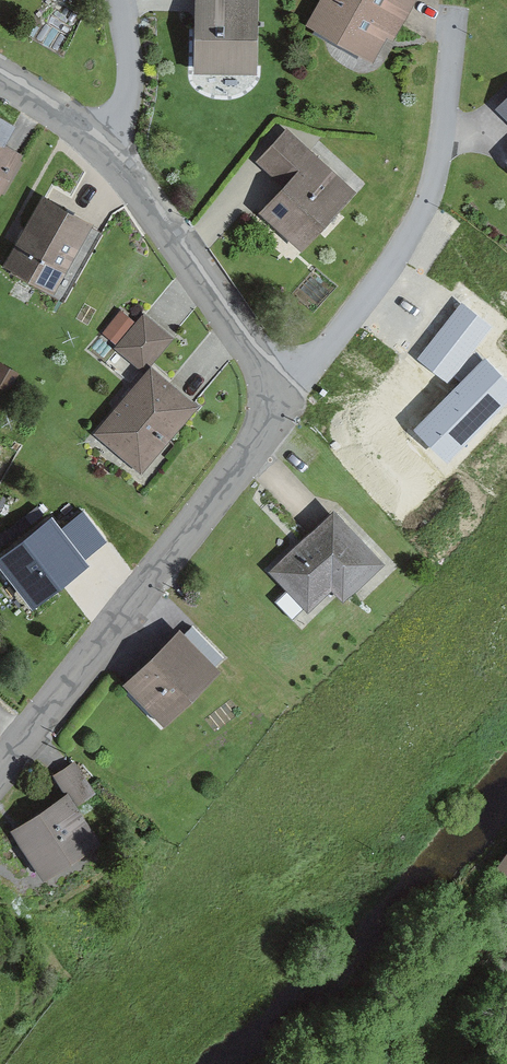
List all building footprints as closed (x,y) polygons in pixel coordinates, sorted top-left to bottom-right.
[(264,0),(199,0),(200,75),(265,74),(264,0)] [(316,29),(381,68),(422,0),(333,0),(316,29)] [(236,191),(309,253),(365,188),(292,126),(236,191)] [(61,295),(99,224),(46,196),(8,267),(61,295)] [(145,374),(176,338),(147,312),(116,348),(145,374)] [(147,474),(201,406),(154,368),(100,436),(147,474)] [(399,568),(345,509),(278,570),(318,615),(346,590),(359,604),(399,568)] [(5,560),(43,608),(97,565),(59,517),(5,560)] [(136,687),(182,729),(235,671),(189,630),(136,687)] [(59,775),(75,795),(23,834),(61,886),(118,844),(90,806),(107,792),(81,759),(59,775)] [(496,869),(506,877),(506,852),(496,869)]
